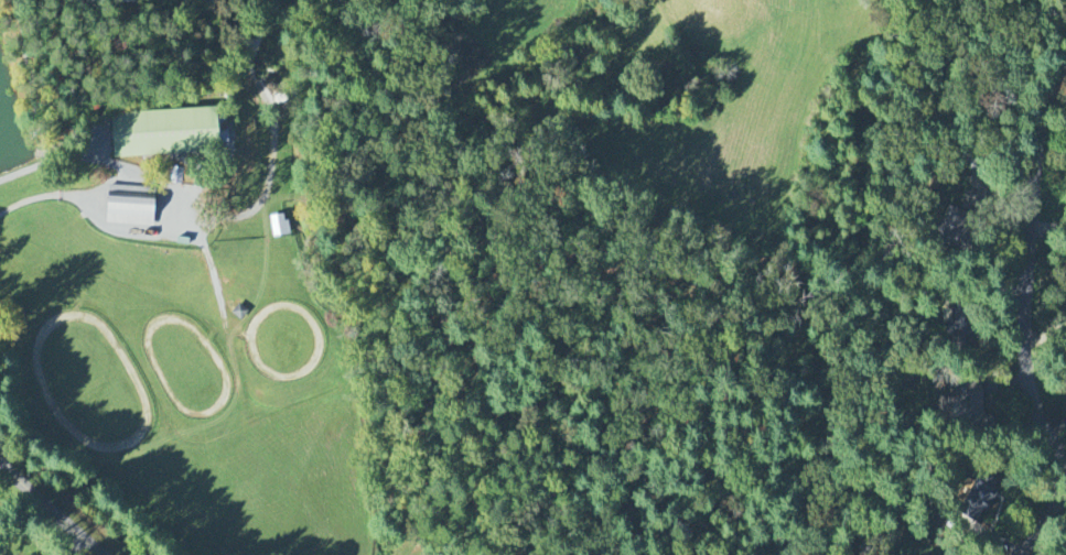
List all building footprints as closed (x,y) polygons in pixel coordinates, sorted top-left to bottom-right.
[(227,116),(213,117),(213,110),(110,115),(112,160),(219,155),(219,144),(228,144),(227,116)] [(152,227),(152,197),(106,196),(105,226),(152,227)] [(286,216),(269,218),(271,239),(288,237),(286,216)] [(967,429),(986,427),(981,383),(957,385),(959,414),(966,413),(967,429)] [(980,526),(999,482),(977,473),(957,516),(980,526)]
